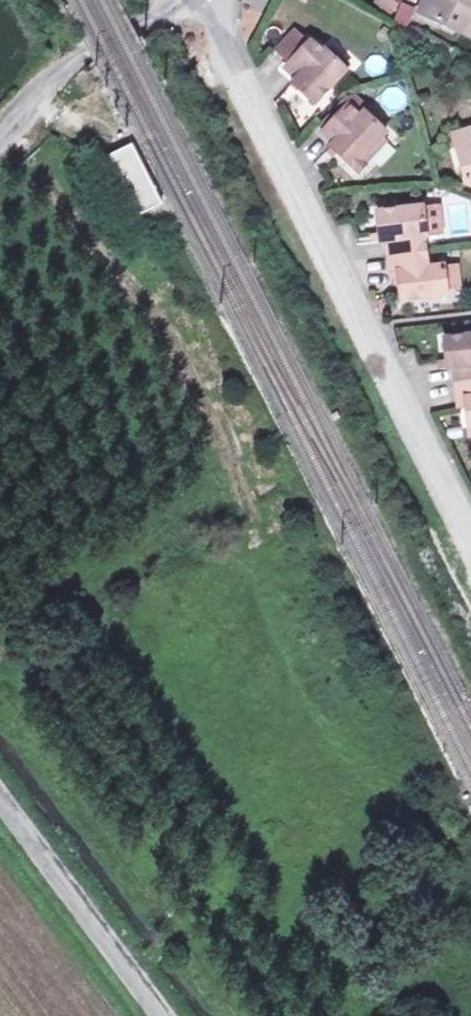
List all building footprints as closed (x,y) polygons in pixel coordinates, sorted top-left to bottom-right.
[(424,4),(470,25),(470,0),(426,0),(424,4)] [(412,26),(421,7),(408,1),(398,20),(412,26)] [(268,50),(281,62),(300,41),(287,29),(268,50)] [(339,67),(320,50),(316,47),(315,49),(303,38),(300,41),(281,62),(277,66),(288,77),(285,81),(307,102),(339,67)] [(320,50),(339,67),(342,63),(323,46),(320,50)] [(359,163),(359,160),(359,153),(375,135),(380,131),(357,109),(353,114),(340,103),(315,130),(327,141),(323,145),(324,146),(330,152),(351,171),(359,163)] [(465,177),(470,175),(470,121),(470,120),(451,126),(455,137),(447,140),(458,177),(461,178),(465,177)] [(359,153),(359,160),(379,139),(375,135),(359,153)] [(327,155),(330,152),(324,146),(321,149),(327,155)] [(144,214),(165,202),(137,147),(115,158),(144,214)] [(421,204),(424,234),(440,232),(436,202),(421,204)] [(385,254),(423,250),(421,234),(424,234),(421,204),(374,208),(376,230),(377,239),(384,238),(385,254)] [(424,265),(423,250),(385,254),(387,270),(394,269),(395,276),(397,299),(444,294),(443,287),(441,264),(441,263),(424,265)] [(441,264),(443,287),(449,287),(446,263),(441,264)] [(470,379),(470,333),(442,336),(444,359),(445,367),(453,366),(455,381),(470,379)] [(455,381),(456,398),(464,397),(465,406),(467,435),(470,435),(470,379),(455,381)] [(457,407),(465,406),(464,397),(456,398),(457,407)]
